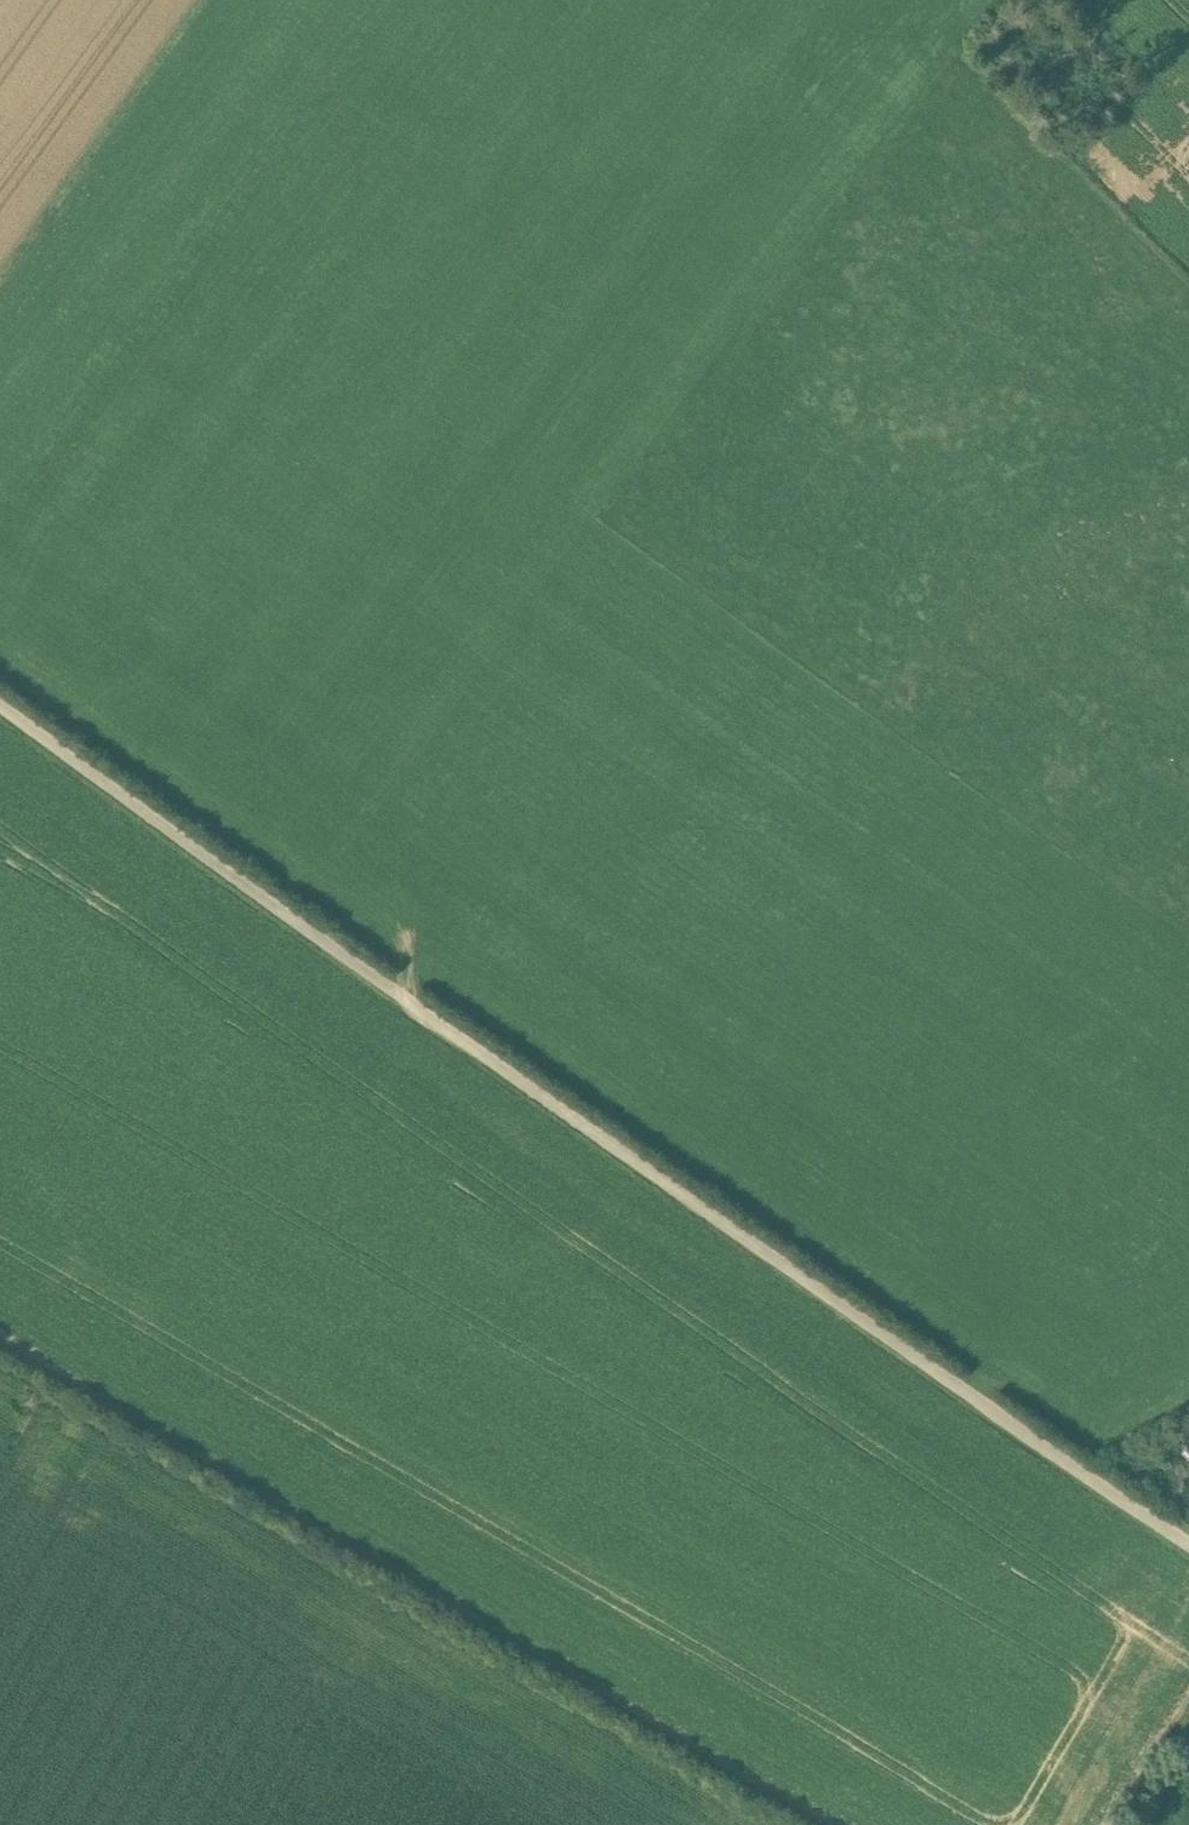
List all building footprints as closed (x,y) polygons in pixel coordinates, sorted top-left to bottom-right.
[(1175,1445),(1188,1461),(1188,1434),(1175,1445)]
